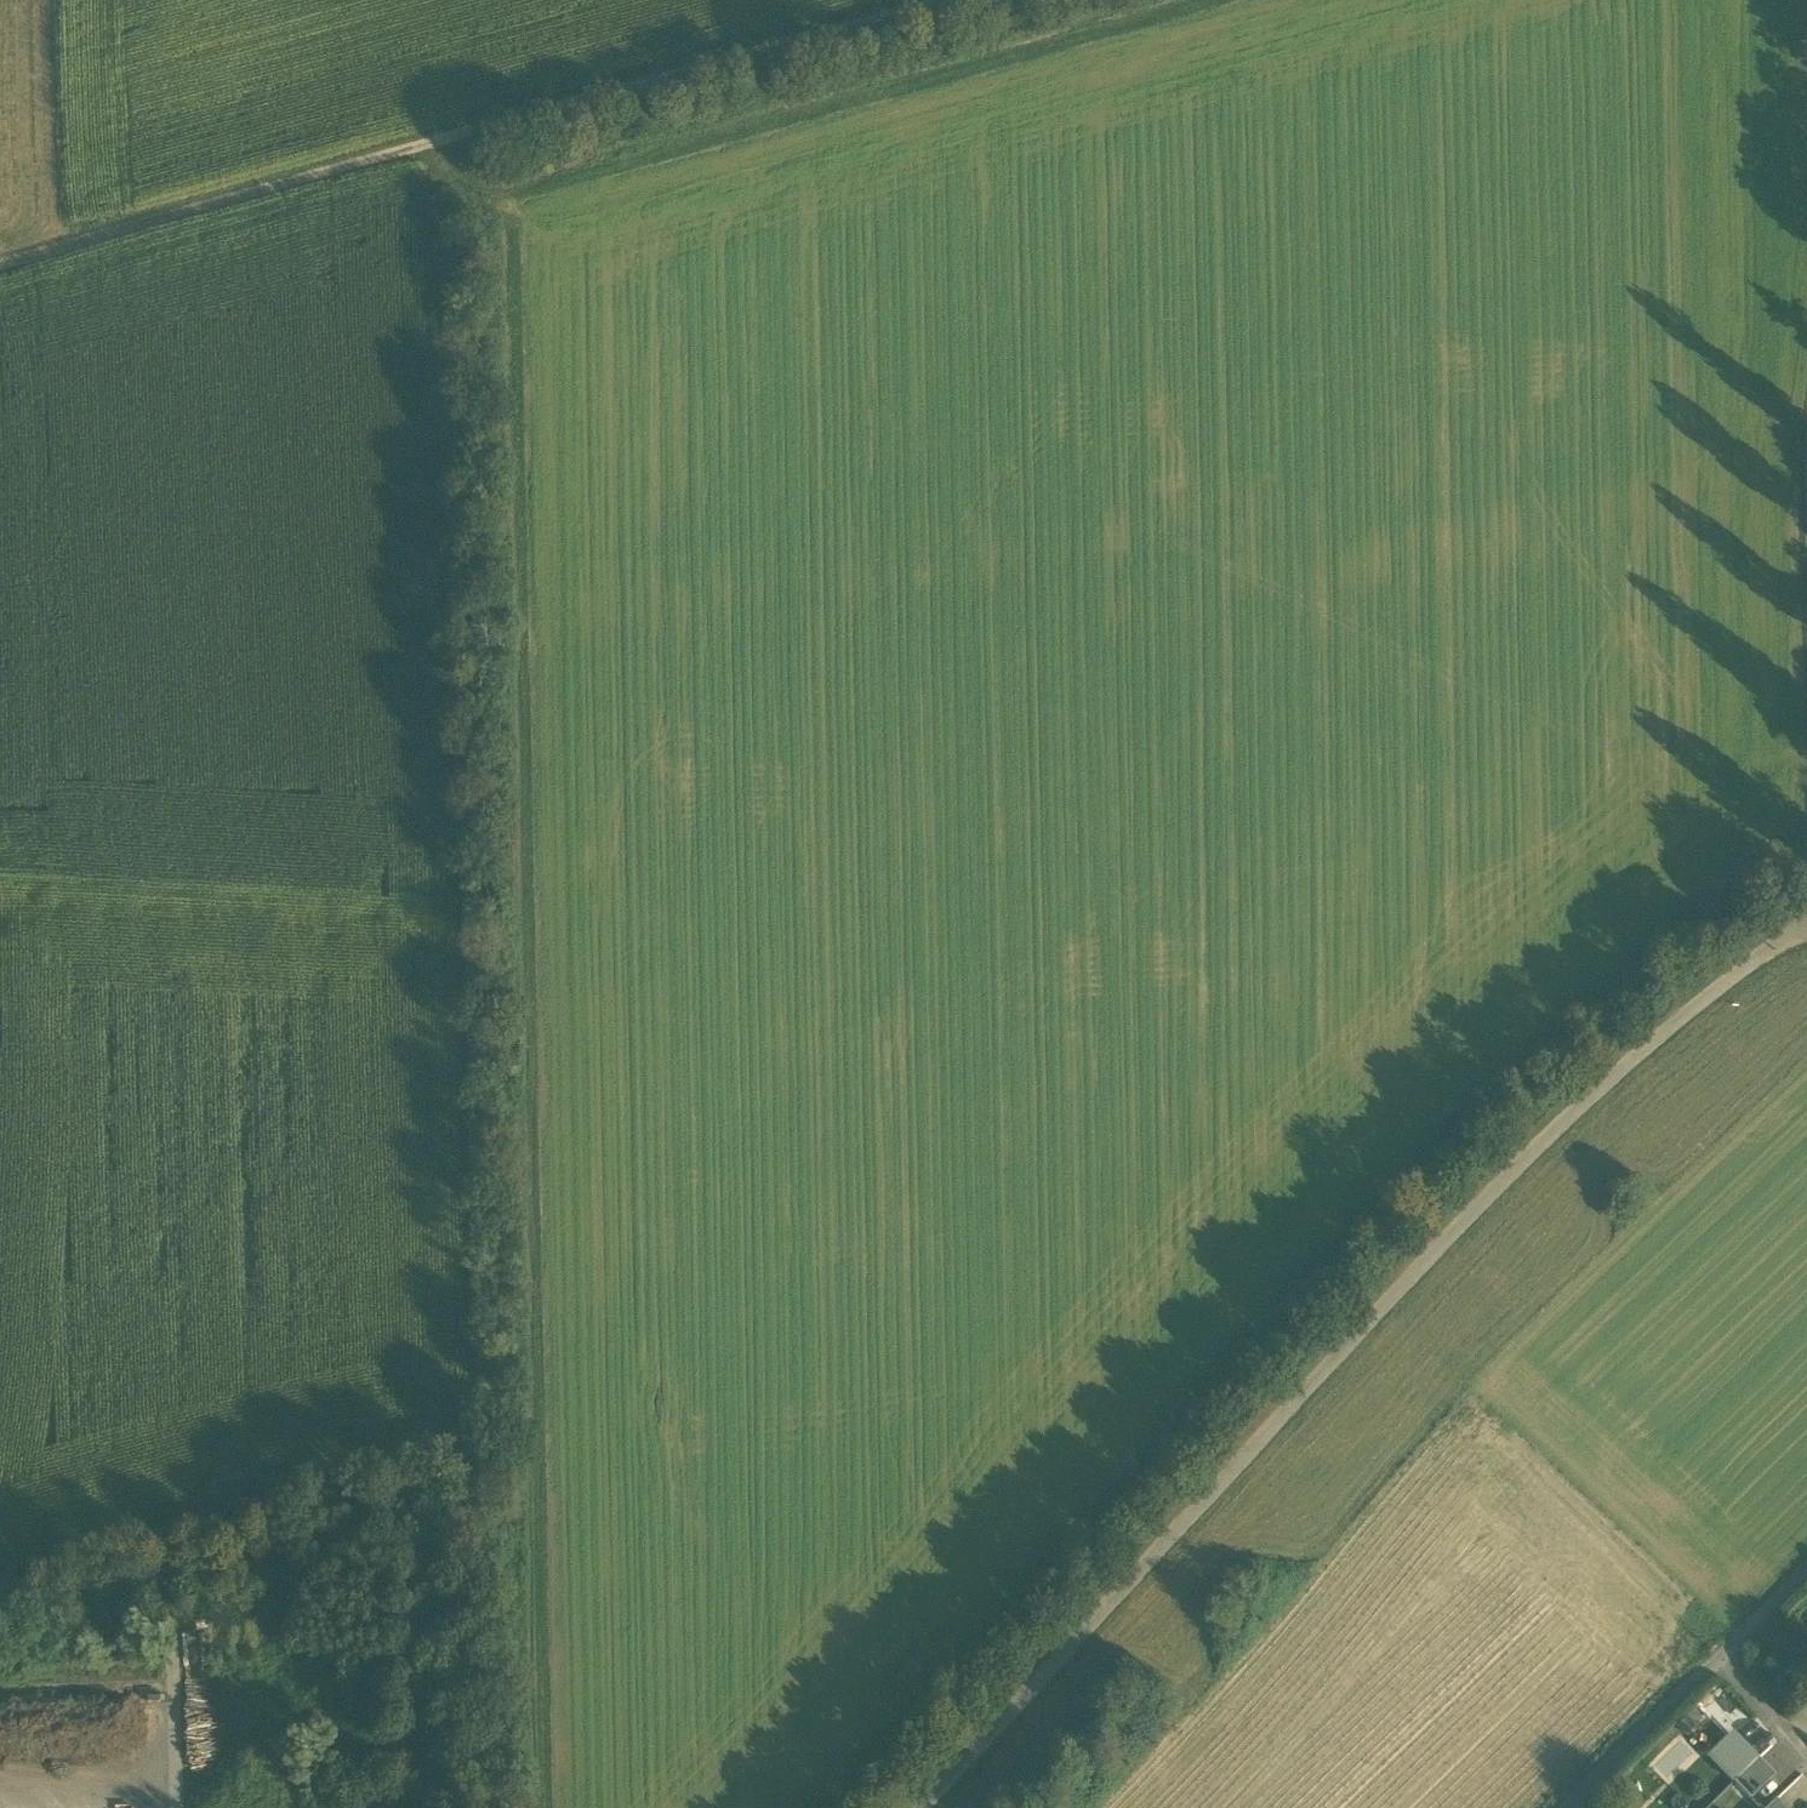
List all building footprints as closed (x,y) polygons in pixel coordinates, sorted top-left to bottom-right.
[(1697,1708),(1677,1727),(1687,1738),(1707,1718),(1697,1708)] [(1713,1755),(1710,1758),(1735,1783),(1756,1762),(1732,1738),(1714,1756),(1713,1755)] [(1657,1759),(1668,1772),(1692,1753),(1681,1739),(1657,1759)] [(1735,1783),(1748,1797),(1770,1776),(1756,1762),(1735,1783)]
